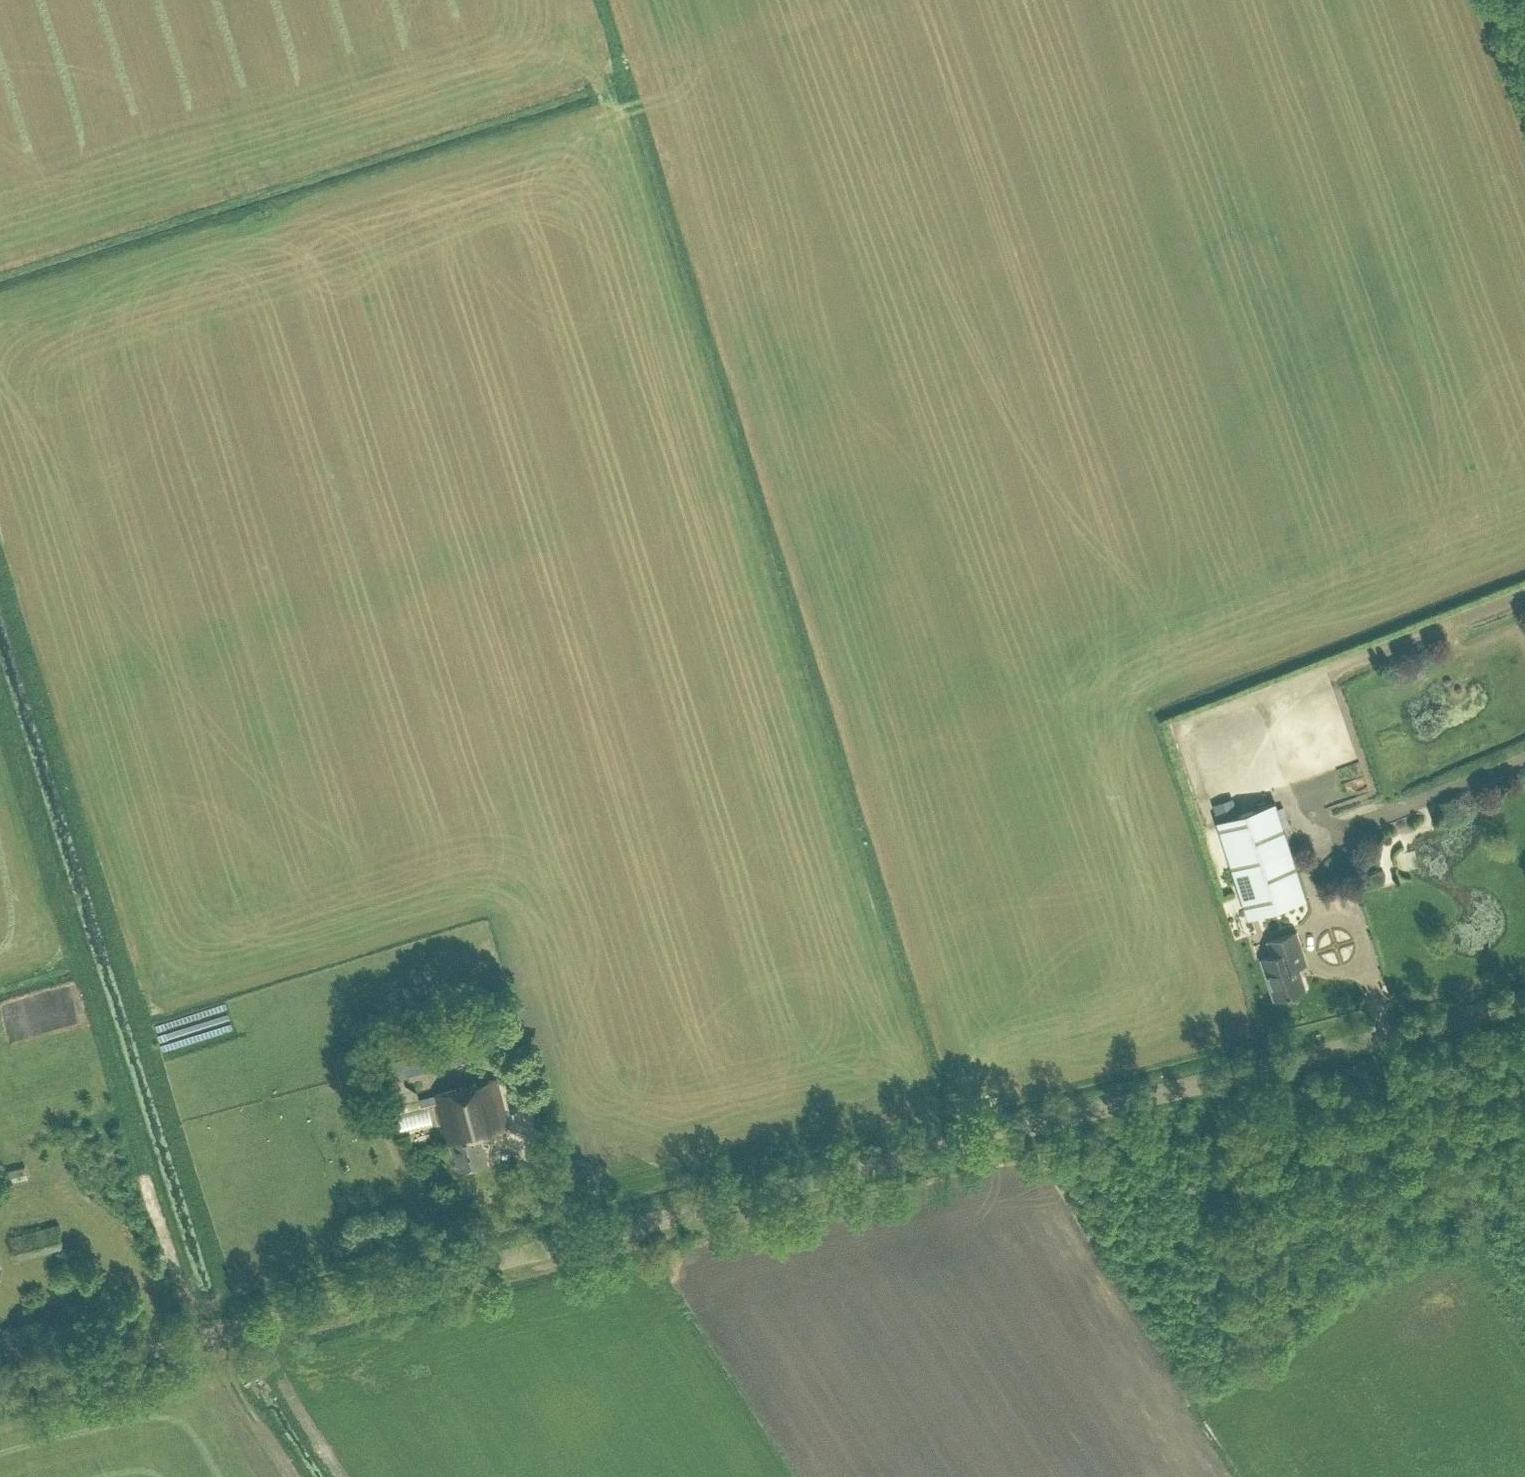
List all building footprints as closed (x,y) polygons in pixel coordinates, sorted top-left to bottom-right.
[(1306,895),(1275,799),(1216,819),(1247,914),(1306,895)] [(1322,883),(1324,897),(1338,895),(1335,881),(1322,883)] [(1233,882),(1220,884),(1221,899),(1235,897),(1233,882)] [(1305,960),(1295,929),(1267,939),(1271,952),(1260,956),(1273,996),(1305,986),(1297,963),(1305,960)] [(458,1014),(386,1033),(396,1074),(470,1056),(458,1014)] [(494,1077),(436,1091),(448,1139),(452,1138),(458,1166),(486,1159),(479,1131),(507,1124),(494,1077)]
